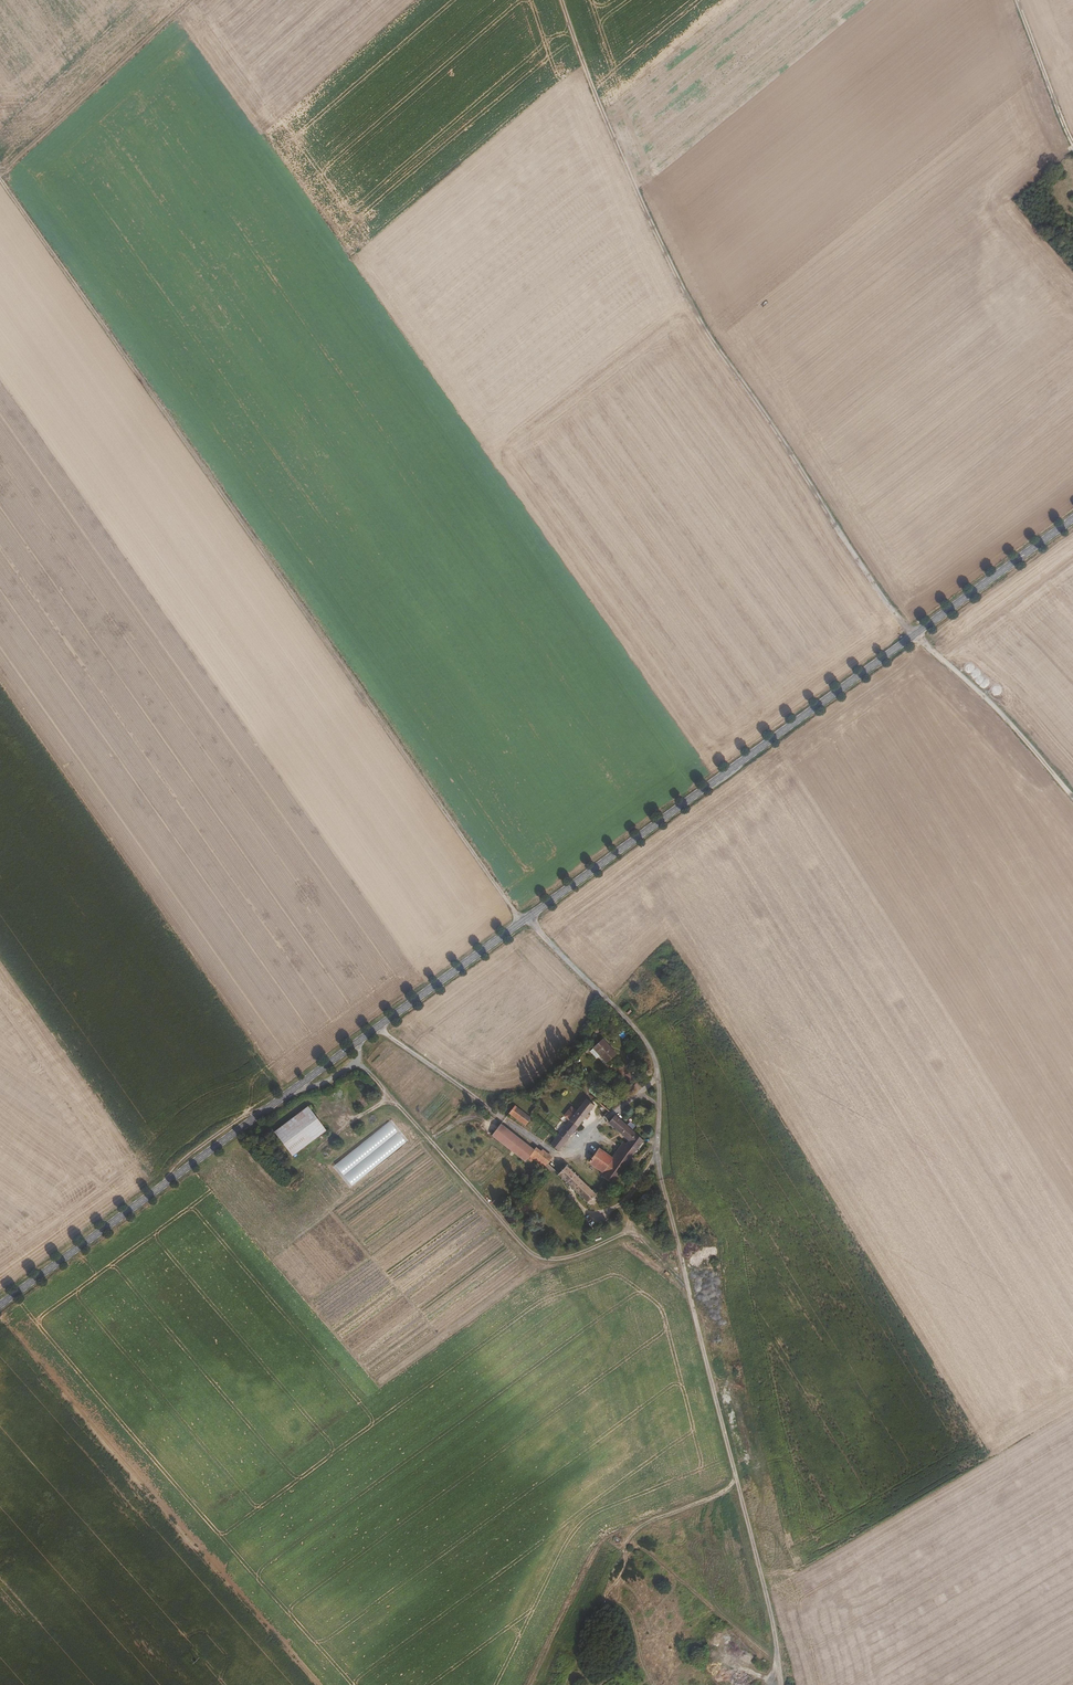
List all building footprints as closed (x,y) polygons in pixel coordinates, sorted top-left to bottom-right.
[(615,1055),(602,1038),(593,1047),(599,1056),(605,1063),(615,1055)] [(599,1056),(593,1047),(588,1050),(595,1058),(599,1056)] [(558,1149),(592,1108),(594,1105),(587,1099),(577,1111),(571,1107),(564,1116),(569,1120),(550,1143),(558,1149)] [(291,1154),(325,1130),(308,1105),(274,1131),(291,1154)] [(530,1119),(514,1106),(509,1111),(517,1117),(526,1124),(530,1119)] [(526,1124),(517,1117),(509,1111),(506,1115),(523,1128),(526,1124)] [(614,1183),(643,1141),(617,1115),(611,1121),(630,1140),(628,1143),(625,1141),(613,1157),(601,1148),(591,1161),(603,1171),(602,1173),(606,1176),(606,1178),(614,1183)] [(534,1150),(508,1129),(500,1123),(490,1135),(492,1136),(525,1162),(527,1159),(531,1162),(534,1159),(544,1168),(549,1162),(534,1150)] [(552,1158),(537,1147),(534,1150),(549,1162),(552,1158)] [(599,1189),(572,1162),(570,1161),(559,1173),(588,1202),(599,1189)] [(555,1167),(551,1163),(549,1162),(544,1168),(551,1173),(555,1168),(555,1167)]
